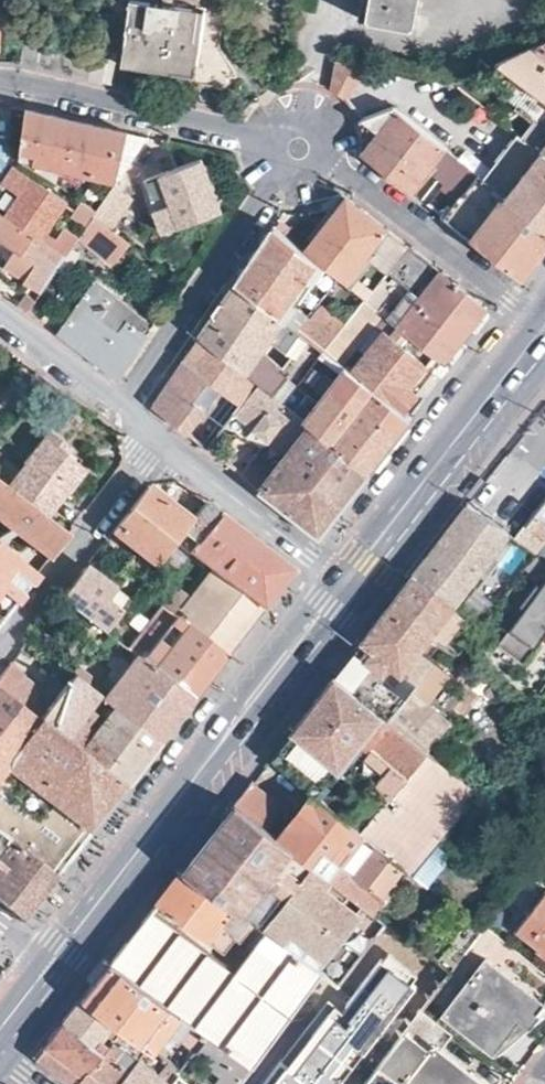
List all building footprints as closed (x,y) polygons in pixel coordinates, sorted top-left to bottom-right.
[(121,62),(242,80),(219,34),(224,3),(224,0),(129,0),(121,62)] [(358,16),(415,26),(420,0),(361,0),(358,16)] [(496,59),(512,72),(544,97),(544,36),(496,59)] [(343,98),(366,72),(371,65),(335,58),(331,89),(338,94),(343,98)] [(512,72),(499,89),(518,103),(515,106),(533,120),(522,134),(544,152),(544,97),(512,72)] [(363,152),(409,188),(431,159),(443,144),(391,104),(359,119),(362,133),(363,152)] [(78,119),(26,107),(19,159),(54,183),(62,170),(116,182),(119,178),(147,135),(131,131),(78,119)] [(480,173),(506,194),(544,224),(544,152),(522,134),(515,128),(480,173)] [(431,159),(467,187),(479,172),(443,144),(431,159)] [(221,209),(201,157),(140,181),(146,198),(151,197),(163,232),(221,209)] [(5,213),(43,238),(67,201),(12,164),(0,182),(0,185),(16,197),(5,213)] [(467,187),(445,216),(473,238),(506,194),(480,173),(479,172),(467,187)] [(116,182),(97,211),(91,219),(110,232),(131,198),(134,189),(119,178),(116,182)] [(473,238),(522,276),(537,256),(544,246),(544,224),(506,194),(473,238)] [(347,195),(304,249),(338,276),(366,298),(408,243),(347,195)] [(0,210),(0,238),(16,248),(36,262),(25,278),(43,290),(67,254),(43,238),(5,213),(0,210)] [(111,268),(127,244),(110,232),(91,219),(75,243),(111,268)] [(304,249),(274,225),(256,252),(237,280),(312,338),(326,349),(347,323),(324,304),(311,318),(307,316),(338,276),(304,249)] [(444,271),(408,243),(366,298),(391,318),(443,359),(462,335),(487,304),(444,271)] [(36,262),(16,248),(5,264),(25,278),(36,262)] [(312,338),(237,280),(217,310),(200,335),(274,391),(312,338)] [(116,378),(147,334),(143,330),(145,326),(115,303),(119,298),(97,281),(58,332),(71,343),(116,378)] [(31,293),(23,305),(29,310),(38,298),(31,293)] [(433,372),(443,359),(391,318),(352,370),(406,412),(424,388),(429,381),(421,374),(427,367),(433,372)] [(372,467),(274,391),(200,335),(175,372),(153,403),(200,439),(209,446),(235,411),(268,437),(262,446),(281,460),(275,469),(256,454),(242,471),(262,487),(320,533),(343,504),(372,467)] [(352,370),(326,349),(312,338),(274,391),(372,467),(389,446),(412,417),(406,412),(352,370)] [(45,514),(59,495),(62,494),(81,469),(63,454),(67,448),(46,432),(25,460),(26,461),(19,470),(4,459),(0,465),(0,481),(45,514)] [(52,555),(70,532),(45,514),(0,481),(0,516),(52,555)] [(176,538),(190,519),(148,485),(113,530),(156,563),(176,538)] [(534,554),(544,540),(544,498),(514,538),(534,554)] [(255,538),(206,499),(190,519),(176,538),(204,560),(182,590),(153,568),(138,586),(160,602),(168,608),(227,652),(261,607),(292,567),(255,538)] [(507,532),(468,502),(435,545),(413,573),(451,603),(507,532)] [(37,575),(0,547),(0,587),(17,601),(37,575)] [(129,598),(131,595),(88,563),(73,582),(60,597),(104,631),(129,598)] [(451,603),(413,573),(382,612),(360,641),(411,681),(423,667),(410,657),(429,633),(449,606),(451,603)] [(544,580),(542,584),(537,580),(521,602),(525,606),(498,642),(523,660),(544,631),(544,580)] [(4,619),(17,601),(0,587),(0,616),(4,619)] [(145,611),(129,598),(104,631),(120,643),(145,611)] [(168,608),(160,602),(125,647),(136,655),(152,667),(192,697),(209,675),(227,652),(168,608)] [(462,617),(449,606),(429,633),(441,643),(462,617)] [(381,716),(384,717),(400,695),(411,681),(360,641),(344,661),(333,675),(381,716)] [(136,655),(103,698),(159,741),(172,723),(192,697),(152,667),(136,655)] [(9,664),(0,676),(0,689),(62,738),(97,693),(62,667),(44,691),(9,664)] [(381,716),(333,675),(311,703),(289,731),(337,768),(345,759),(356,746),(381,716)] [(0,689),(0,833),(55,876),(69,857),(109,805),(125,785),(62,738),(0,689)] [(103,698),(97,693),(62,738),(125,785),(138,768),(159,741),(103,698)] [(400,695),(384,717),(427,752),(444,731),(400,695)] [(427,752),(384,717),(381,716),(356,746),(383,768),(373,781),(387,793),(358,830),(406,870),(412,874),(480,791),(427,752)] [(281,742),(269,758),(309,791),(314,795),(337,768),(289,731),(281,742)] [(356,746),(345,759),(353,766),(373,781),(383,768),(356,746)] [(337,768),(314,795),(324,803),(353,766),(345,759),(337,768)] [(245,788),(234,802),(264,825),(278,806),(248,783),(245,788)] [(324,803),(314,795),(309,791),(275,834),(294,849),(374,910),(406,870),(358,830),(324,803)] [(264,825),(234,802),(203,841),(183,868),(244,914),(294,849),(275,834),(264,825)] [(55,876),(0,833),(0,900),(23,917),(37,898),(55,876)] [(430,886),(457,860),(445,848),(418,874),(430,886)] [(388,921),(374,910),(294,849),(244,914),(264,929),(326,976),(338,985),(388,921)] [(244,914),(183,868),(174,879),(157,900),(222,949),(228,942),(244,955),(264,929),(244,914)] [(518,927),(541,945),(539,949),(544,954),(544,892),(518,927)] [(254,1067),(326,976),(264,929),(244,955),(239,962),(233,969),(152,907),(140,923),(111,960),(209,1033),(252,1065),(254,1067)] [(421,1009),(451,971),(434,957),(416,944),(368,1007),(376,1013),(403,1033),(421,1009)] [(446,1012),(494,1051),(496,1052),(496,1051),(496,1050),(497,1050),(495,1047),(519,1016),(530,1024),(544,1006),(544,1000),(544,1002),(488,958),(446,1012)] [(209,1033),(111,960),(97,977),(84,994),(121,1023),(149,1046),(154,1049),(169,1027),(197,1048),(209,1033)] [(352,996),(338,985),(326,976),(254,1067),(240,1083),(284,1083),(352,996)] [(121,1023),(84,994),(73,1008),(64,1019),(101,1048),(121,1023)] [(403,1033),(381,1061),(412,1083),(483,1083),(438,1047),(450,1032),(421,1009),(403,1033)] [(381,1061),(403,1033),(376,1013),(322,1083),(363,1083),(381,1061)] [(58,1072),(73,1083),(101,1048),(64,1019),(46,1042),(36,1055),(58,1072)] [(149,1046),(121,1023),(101,1048),(73,1083),(75,1083),(119,1083),(141,1056),(149,1046)] [(252,1065),(209,1033),(197,1048),(194,1053),(223,1075),(218,1082),(221,1083),(237,1083),(252,1065)] [(173,1080),(172,1080),(163,1073),(141,1056),(119,1083),(170,1083),(173,1080)] [(180,1072),(180,1070),(171,1063),(163,1073),(172,1080),(173,1080),(180,1072)] [(178,1083),(195,1083),(180,1072),(174,1081),(178,1083)]
